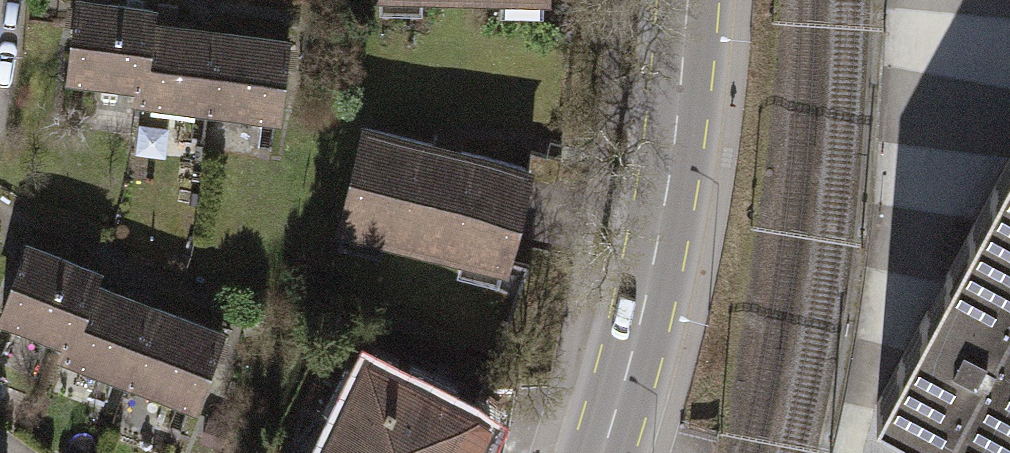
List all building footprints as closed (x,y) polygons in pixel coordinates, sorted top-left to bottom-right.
[(66,71),(137,79),(144,22),(146,2),(127,0),(74,0),(66,71)] [(135,95),(203,103),(212,30),(144,22),(137,79),(135,95)] [(284,39),(212,30),(203,103),(275,112),(284,39)] [(356,125),(331,229),(495,267),(518,171),(520,164),(356,125)] [(523,148),(520,164),(518,171),(548,178),(554,155),(523,148)] [(968,227),(1009,249),(1009,149),(968,227)] [(968,227),(875,402),(971,452),(1009,452),(1009,249),(968,227)] [(0,308),(0,317),(65,341),(87,281),(94,264),(26,238),(0,308)] [(60,353),(124,376),(151,304),(87,281),(65,341),(60,353)] [(220,330),(151,304),(124,376),(193,402),(220,330)] [(448,449),(457,452),(463,452),(482,414),(366,358),(320,452),(446,452),(448,449)]
